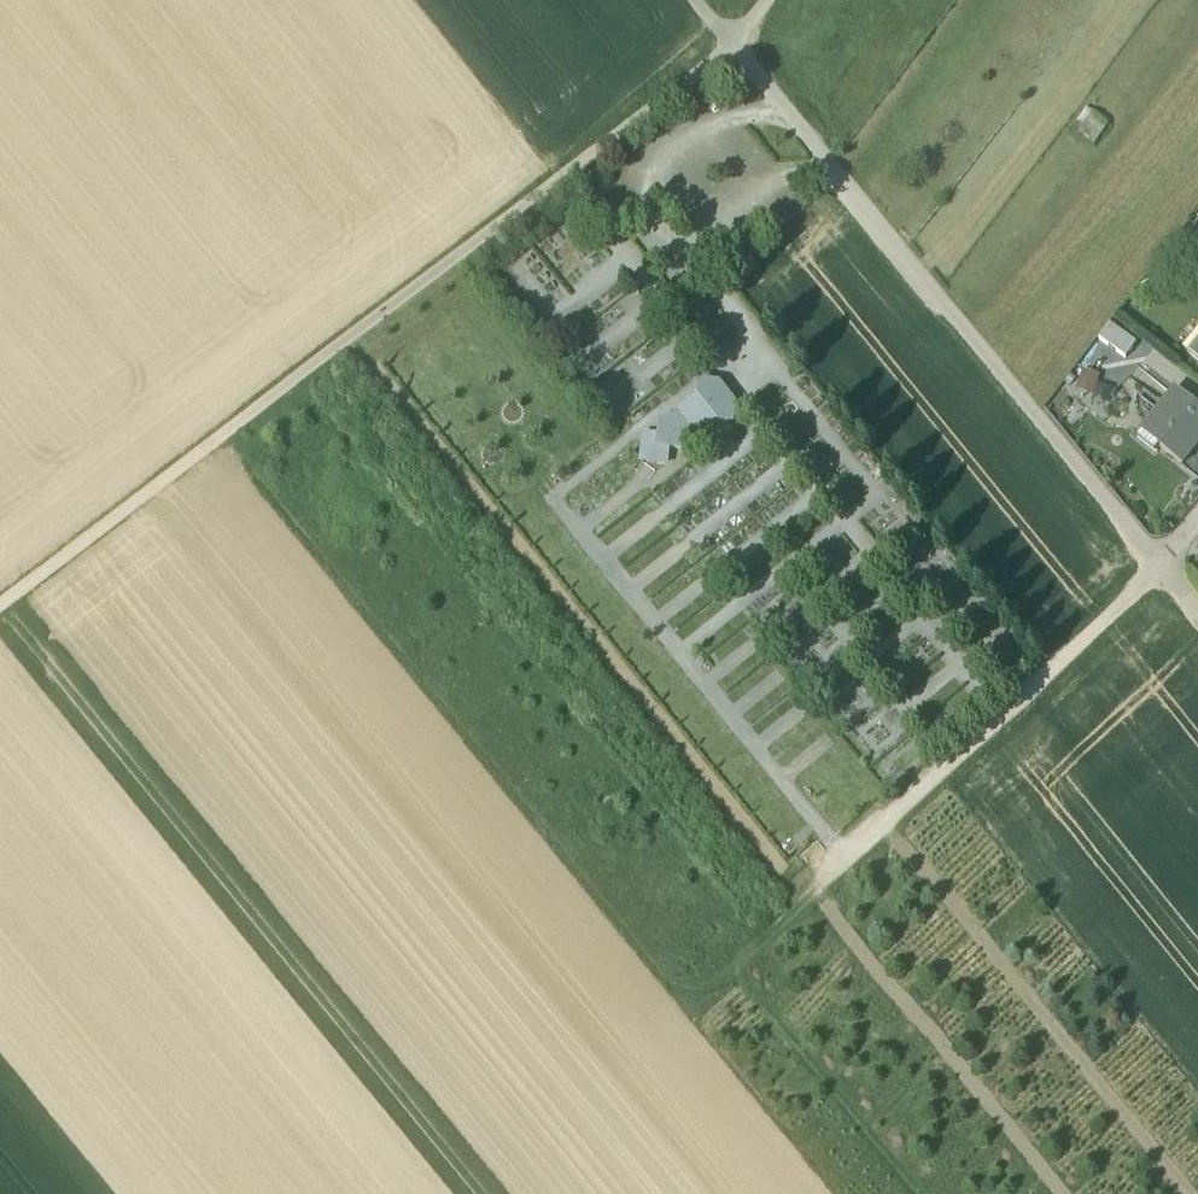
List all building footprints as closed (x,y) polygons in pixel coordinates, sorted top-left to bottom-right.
[(1090,113),(1072,134),(1091,150),(1109,129),(1090,113)] [(1189,353),(1197,361),(1197,341),(1189,353)] [(1158,412),(1162,415),(1150,430),(1163,441),(1159,446),(1182,464),(1197,445),(1197,409),(1175,390),(1158,412)] [(666,463),(667,448),(682,450),(683,444),(695,435),(695,434),(711,421),(712,421),(714,420),(697,400),(696,401),(696,402),(680,415),(679,414),(667,424),(661,423),(659,438),(644,436),(641,460),(666,463)]
